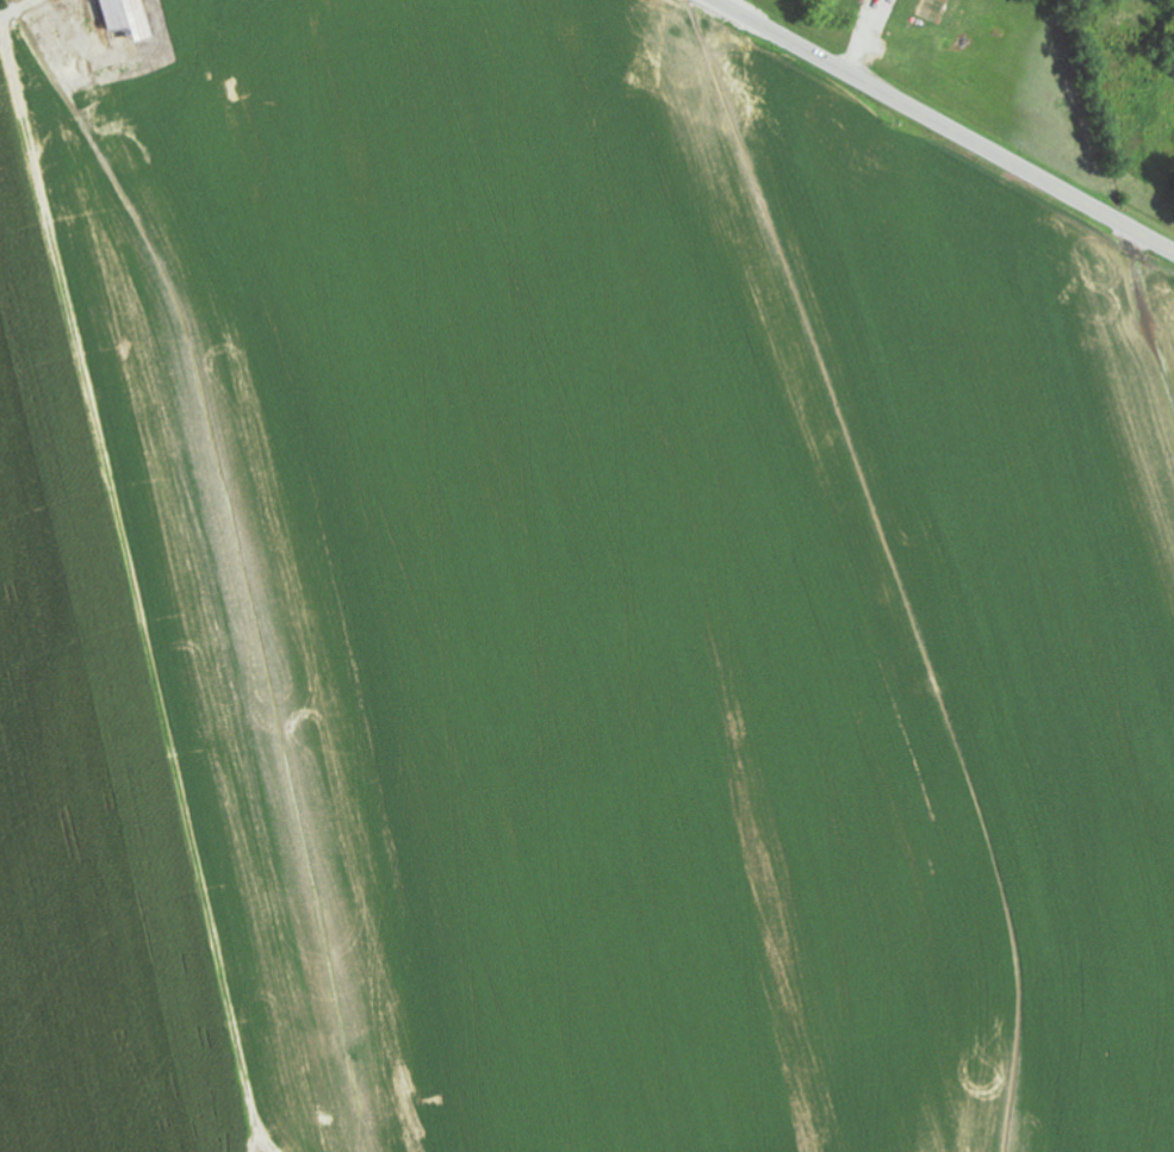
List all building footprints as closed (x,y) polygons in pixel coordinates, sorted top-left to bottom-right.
[(141,0),(100,0),(110,36),(129,30),(133,45),(153,39),(141,0)]
